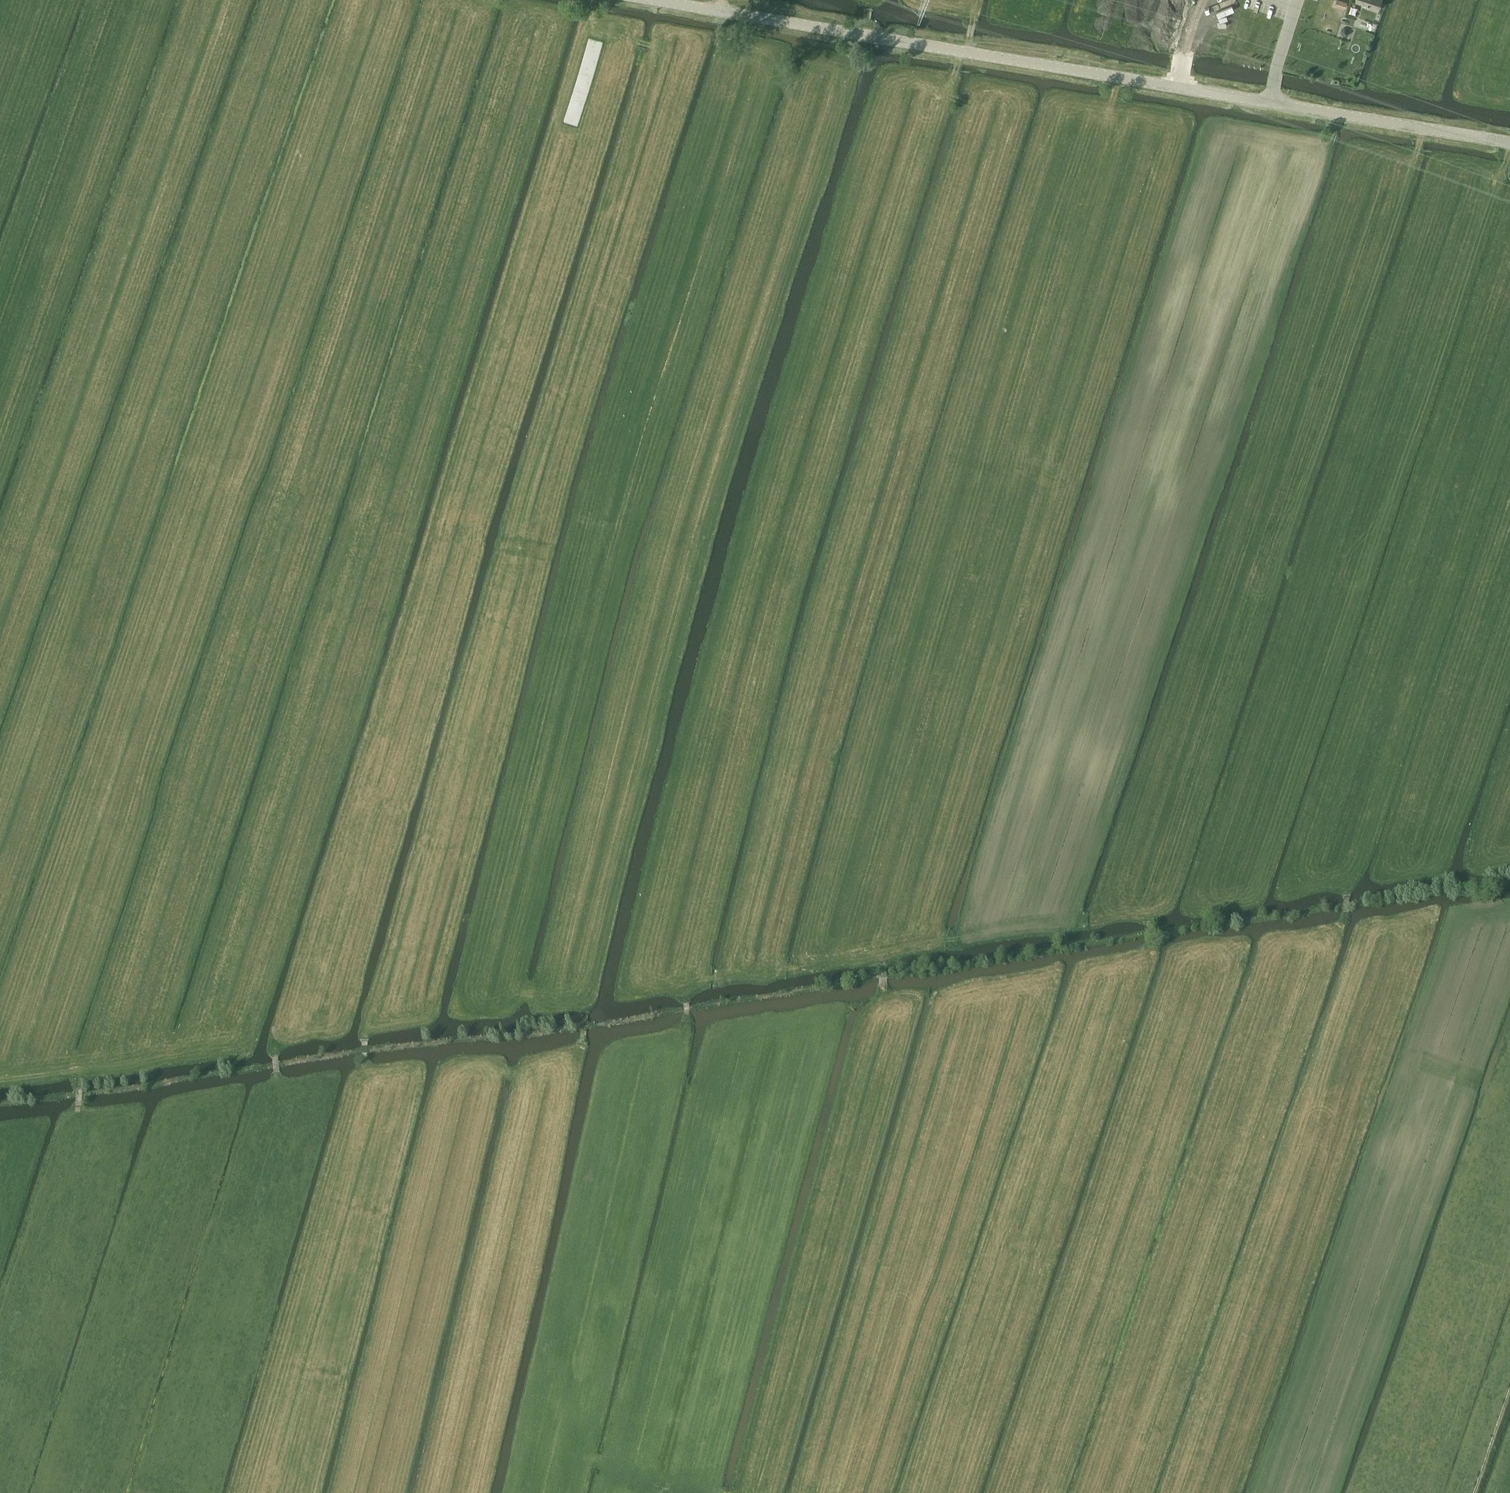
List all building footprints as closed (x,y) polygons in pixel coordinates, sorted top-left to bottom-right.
[(1340,0),(1337,0),(1335,5),(1345,8),(1347,2),(1340,0)] [(1366,5),(1377,9),(1380,0),(1358,0),(1367,3),(1366,5)] [(1346,36),(1349,35),(1349,31),(1348,28),(1344,28),(1341,29),(1341,33),(1342,36),(1346,36)]
